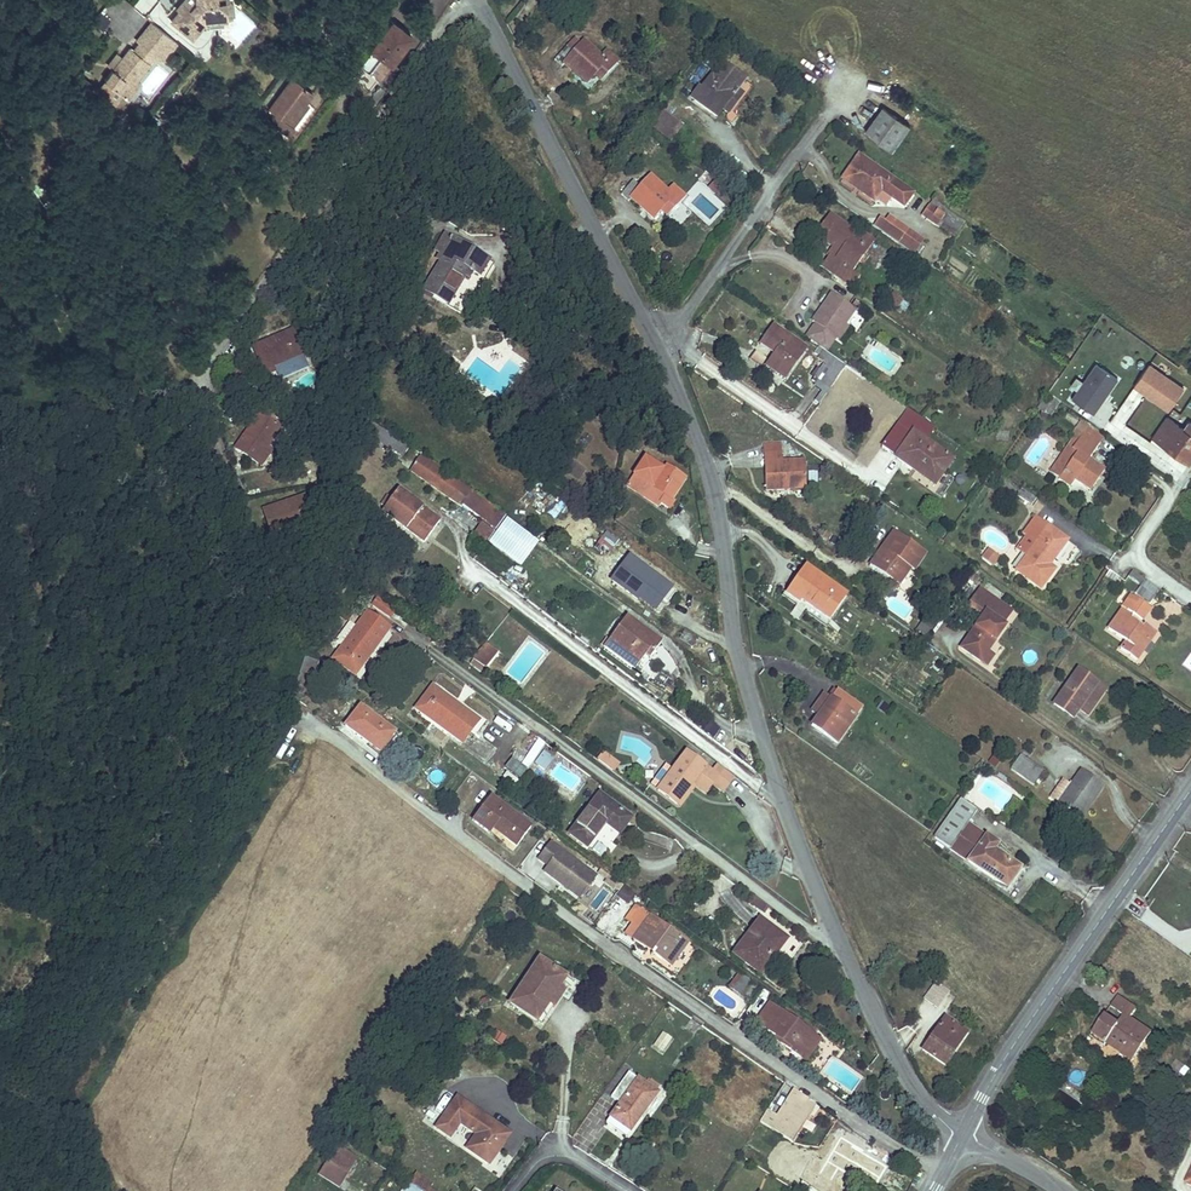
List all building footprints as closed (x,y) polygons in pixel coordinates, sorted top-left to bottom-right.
[(136,8),(146,16),(158,0),(142,0),(136,8)] [(172,11),(175,13),(167,22),(189,39),(195,31),(202,22),(222,20),(220,3),(212,4),(212,0),(181,0),(172,11)] [(222,0),(212,0),(212,4),(220,3),(222,20),(227,19),(225,2),(222,0)] [(386,24),(366,52),(385,64),(404,37),(386,24)] [(137,76),(150,60),(146,58),(152,50),(164,59),(175,44),(149,25),(138,39),(132,47),(130,45),(105,77),(97,87),(114,100),(134,74),(137,76)] [(182,46),(166,60),(177,71),(192,58),(182,46)] [(562,51),(549,64),(557,71),(559,69),(581,88),(589,81),(591,83),(595,77),(599,81),(611,67),(601,57),(596,62),(578,47),(568,57),(562,51)] [(721,110),(726,113),(741,93),(735,89),(740,81),(718,65),(696,94),(695,92),(687,102),(713,120),(721,110)] [(287,88),(266,117),(273,122),(267,130),(284,143),(290,135),(287,132),(308,102),(288,87),(287,88)] [(881,106),(864,131),(890,148),(907,124),(881,106)] [(662,117),(650,132),(668,144),(679,130),(662,117)] [(856,156),(840,180),(872,201),(879,190),(897,203),(906,190),(856,156)] [(636,192),(623,204),(630,212),(634,208),(654,229),(662,221),(664,223),(667,220),(673,225),(686,211),(675,200),(669,206),(653,190),(642,199),(636,192)] [(937,224),(944,215),(927,204),(920,213),(937,224)] [(828,257),(820,268),(851,290),(859,278),(852,272),(862,258),(856,253),(868,235),(856,227),(854,230),(829,212),(814,233),(831,245),(840,251),(834,260),(828,257)] [(940,229),(955,239),(965,222),(950,212),(940,229)] [(884,216),(875,227),(908,251),(917,238),(884,216)] [(856,253),(862,258),(874,240),(868,235),(856,253)] [(420,292),(443,306),(465,272),(474,277),(484,262),(441,237),(431,253),(440,258),(420,292)] [(824,254),(828,257),(834,260),(840,251),(831,245),(824,254)] [(817,325),(808,339),(817,346),(828,353),(856,312),(833,296),(814,323),(817,325)] [(773,326),(762,341),(776,351),(767,364),(784,376),(803,347),(773,326)] [(291,330),(251,348),(262,377),(275,371),(273,366),(301,354),(291,330)] [(817,384),(828,392),(846,366),(828,353),(817,346),(813,352),(817,355),(816,357),(821,360),(822,362),(821,367),(816,376),(820,379),(817,384)] [(1095,363),(1071,398),(1094,414),(1119,379),(1095,363)] [(1133,391),(1172,410),(1185,384),(1146,365),(1133,391)] [(1134,390),(1114,423),(1124,429),(1144,396),(1134,390)] [(902,420),(883,447),(938,484),(956,459),(928,439),(936,428),(910,410),(902,420)] [(258,414),(234,448),(261,466),(267,458),(264,454),(280,429),(258,414)] [(821,433),(826,424),(816,418),(811,427),(821,433)] [(1155,438),(1189,461),(1190,458),(1190,425),(1188,422),(1181,431),(1167,421),(1155,438)] [(363,434),(400,457),(408,448),(368,424),(363,434)] [(844,449),(847,440),(835,436),(832,445),(844,449)] [(1090,487),(1105,468),(1089,456),(1096,448),(1080,436),(1074,444),(1078,449),(1060,474),(1069,481),(1075,475),(1090,487)] [(360,448),(347,477),(355,479),(357,480),(367,454),(366,450),(360,448)] [(408,448),(400,457),(411,466),(419,456),(408,448)] [(765,492),(785,491),(785,486),(806,486),(806,463),(783,463),(782,454),(765,454),(765,492)] [(419,456),(411,466),(460,503),(468,493),(419,456)] [(647,458),(630,483),(662,503),(666,499),(670,501),(684,479),(673,471),(667,468),(665,470),(647,458)] [(460,503),(411,466),(405,474),(454,510),(460,503)] [(460,503),(454,510),(475,526),(467,537),(477,544),(498,515),(468,493),(460,503)] [(304,497),(262,511),(270,541),(284,537),(282,532),(312,523),(304,497)] [(378,515),(383,518),(396,501),(391,497),(378,515)] [(396,501),(383,518),(424,547),(438,527),(423,515),(420,518),(396,501)] [(1030,555),(1020,570),(1045,587),(1057,570),(1051,566),(1069,539),(1049,525),(1036,516),(1025,533),(1029,536),(1021,548),(1030,555)] [(343,523),(337,519),(333,532),(339,538),(343,523)] [(891,528),(877,549),(884,553),(898,533),(891,528)] [(595,546),(609,555),(618,540),(604,531),(595,546)] [(877,549),(870,558),(890,572),(892,569),(898,573),(905,564),(916,571),(929,553),(898,533),(884,553),(877,549)] [(984,557),(994,564),(999,556),(989,549),(984,557)] [(890,572),(870,558),(867,564),(886,578),(890,572)] [(890,572),(886,578),(903,589),(916,571),(905,564),(898,573),(892,569),(890,572)] [(672,593),(637,567),(629,576),(665,603),(672,593)] [(805,571),(787,598),(800,606),(802,603),(824,617),(839,595),(805,571)] [(1006,627),(1003,625),(992,618),(1004,602),(981,587),(970,604),(985,615),(963,647),(982,661),(1006,627)] [(1138,595),(1130,605),(1146,617),(1153,606),(1138,595)] [(992,618),(1003,625),(1014,610),(1004,602),(992,618)] [(1125,607),(1122,611),(1133,618),(1136,614),(1125,607)] [(1129,638),(1125,643),(1141,654),(1145,650),(1142,648),(1150,637),(1152,638),(1155,633),(1145,627),(1133,618),(1122,611),(1112,626),(1129,638)] [(367,613),(337,650),(360,667),(388,629),(367,613)] [(625,619),(605,647),(640,672),(660,644),(625,619)] [(1148,622),(1145,627),(1155,633),(1158,629),(1148,622)] [(684,632),(680,637),(692,646),(696,641),(684,632)] [(1141,654),(1125,643),(1123,647),(1139,658),(1141,654)] [(360,667),(337,650),(331,658),(353,674),(360,667)] [(304,657),(296,683),(309,687),(317,661),(304,657)] [(476,663),(472,669),(485,678),(489,673),(476,663)] [(658,667),(650,676),(668,690),(676,681),(658,667)] [(1074,716),(1081,707),(1098,682),(1080,669),(1056,703),(1074,716)] [(1098,682),(1081,707),(1089,713),(1107,688),(1098,682)] [(416,708),(423,714),(440,692),(432,686),(416,708)] [(440,692),(423,714),(464,744),(480,721),(440,692)] [(840,692),(817,724),(841,741),(864,709),(840,692)] [(676,711),(683,701),(673,693),(666,703),(676,711)] [(359,707),(344,726),(380,754),(395,734),(359,707)] [(546,771),(552,758),(540,753),(545,743),(535,738),(524,761),(546,771)] [(604,752),(597,761),(614,773),(621,764),(604,752)] [(731,774),(713,760),(704,771),(680,753),(668,768),(654,788),(678,805),(693,785),(703,792),(711,782),(720,789),(731,774)] [(1049,772),(1024,755),(1014,770),(1038,786),(1049,772)] [(511,759),(504,769),(519,781),(526,771),(511,759)] [(1084,770),(1062,802),(1083,817),(1105,784),(1084,770)] [(491,798),(473,822),(491,835),(495,830),(518,846),(532,828),(491,798)] [(598,799),(570,836),(588,849),(604,826),(620,837),(631,822),(598,799)] [(966,799),(932,846),(947,856),(954,847),(1010,887),(1023,868),(997,849),(1001,843),(972,821),(981,809),(966,799)] [(596,875),(551,843),(540,859),(550,866),(546,871),(582,897),(596,875)] [(637,891),(624,883),(616,894),(630,902),(637,891)] [(574,902),(570,910),(582,916),(587,909),(574,902)] [(636,907),(627,918),(636,925),(628,934),(672,966),(687,945),(636,907)] [(761,920),(735,955),(763,976),(789,940),(761,920)] [(559,969),(535,951),(504,998),(531,1016),(550,987),(547,985),(559,969)] [(748,1000),(755,991),(746,984),(748,981),(737,973),(728,986),(748,1000)] [(955,990),(940,979),(931,990),(946,1001),(955,990)] [(1108,1013),(1096,1030),(1114,1042),(1137,1058),(1155,1032),(1133,1017),(1139,1008),(1121,995),(1113,1005),(1126,1013),(1120,1022),(1108,1013)] [(769,1004),(757,1021),(781,1038),(778,1042),(799,1057),(815,1037),(769,1004)] [(1113,1005),(1108,1013),(1120,1022),(1126,1013),(1113,1005)] [(951,1016),(926,1047),(947,1062),(969,1031),(951,1016)] [(502,1045),(507,1036),(495,1030),(490,1039),(502,1045)] [(1114,1042),(1096,1030),(1093,1034),(1111,1046),(1114,1042)] [(661,1053),(672,1039),(661,1031),(650,1045),(661,1053)] [(624,1110),(611,1131),(630,1144),(660,1098),(631,1080),(616,1104),(624,1110)] [(760,1120),(768,1126),(790,1140),(814,1102),(793,1088),(776,1114),(767,1109),(760,1120)] [(491,1120),(441,1090),(423,1123),(439,1132),(445,1119),(464,1129),(455,1143),(478,1155),(491,1135),(485,1132),(491,1120)] [(491,1135),(497,1123),(491,1120),(485,1132),(491,1135)] [(842,1137),(820,1173),(832,1180),(838,1169),(874,1190),(889,1165),(842,1137)] [(352,1157),(331,1142),(329,1146),(350,1160),(352,1157)] [(329,1146),(310,1170),(331,1185),(350,1160),(329,1146)] [(424,1182),(409,1170),(401,1180),(403,1181),(416,1190),(417,1190),(422,1185),(424,1182)] [(396,1190),(416,1190),(403,1181),(396,1190)]
